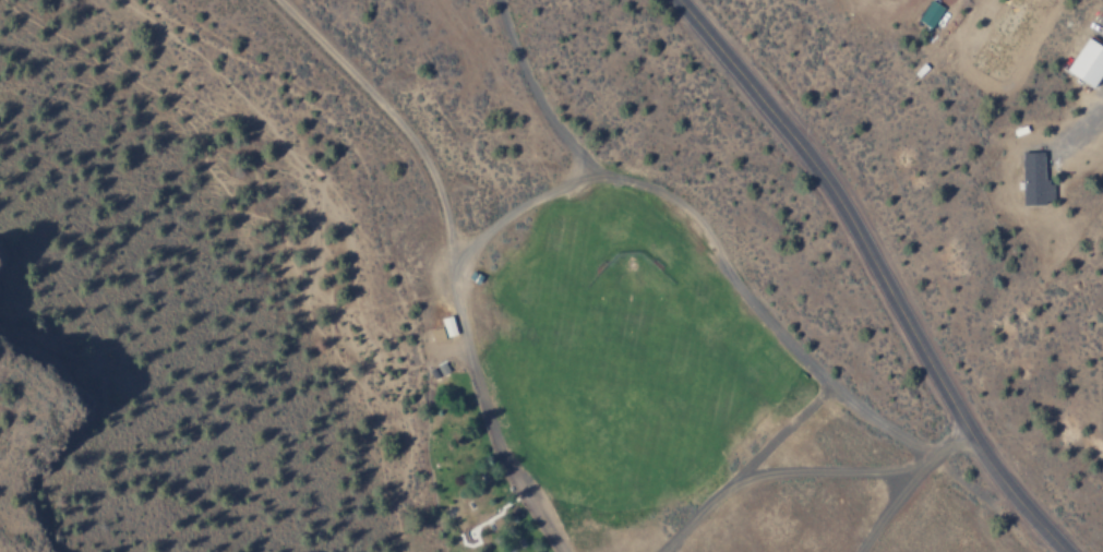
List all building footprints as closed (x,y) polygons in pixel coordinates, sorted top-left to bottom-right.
[(929,0),(918,20),(931,27),(942,7),(929,0)] [(1084,36),(1063,70),(1091,87),(1102,68),(1102,48),(1084,36)] [(1021,204),(1044,204),(1044,198),(1052,198),(1051,180),(1043,181),(1042,151),(1020,152),(1021,204)]
